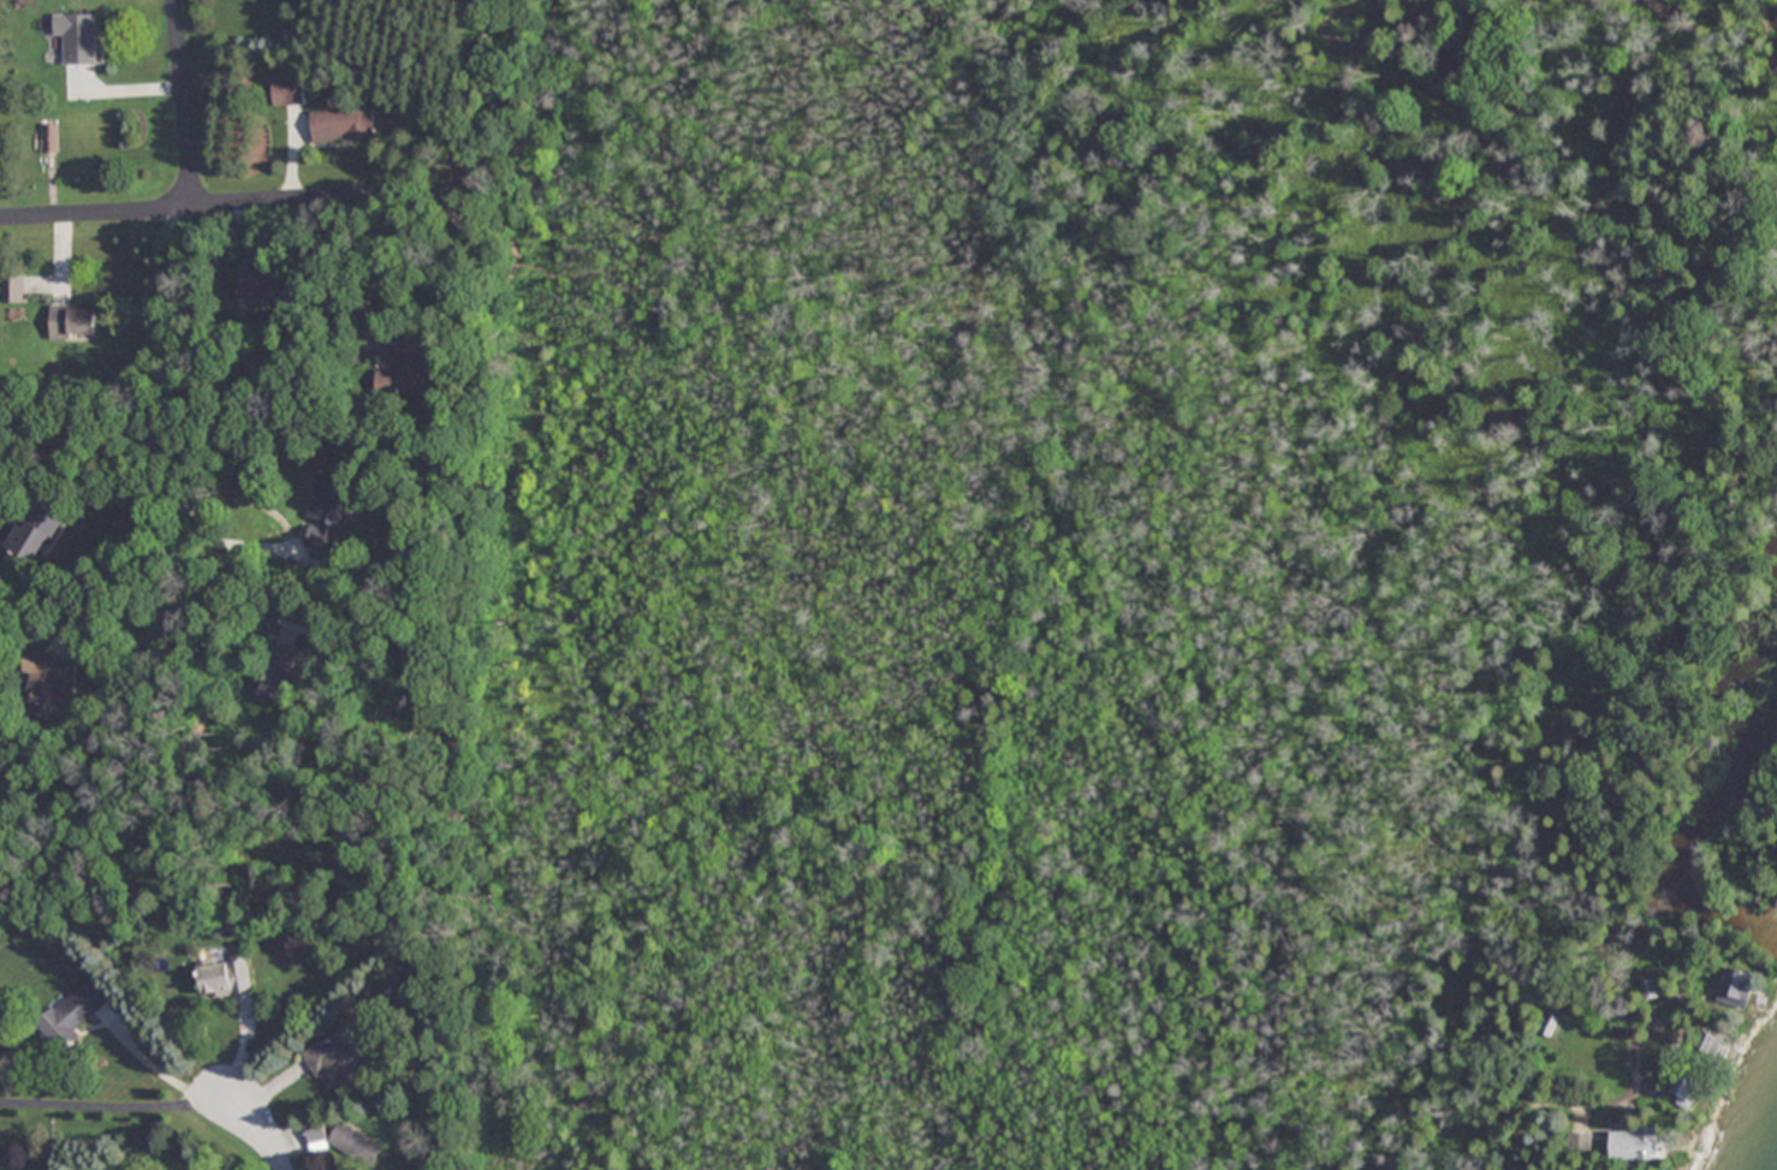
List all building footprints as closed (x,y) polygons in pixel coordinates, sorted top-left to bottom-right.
[(58,14),(58,64),(99,64),(99,14),(58,14)] [(307,79),(274,79),(274,106),(307,106),(307,79)] [(379,141),(378,108),(314,111),(315,144),(379,141)] [(67,303),(69,223),(51,222),(50,277),(17,276),(17,301),(24,301),(24,293),(49,293),(49,302),(67,303)] [(102,337),(103,306),(50,306),(50,337),(102,337)] [(439,337),(400,337),(400,370),(382,370),(382,393),(439,393),(439,337)] [(315,537),(343,544),(356,492),(328,485),(315,537)] [(34,563),(65,519),(41,503),(11,547),(34,563)] [(250,992),(244,954),(228,956),(227,946),(197,951),(205,1000),(250,992)] [(1740,1008),(1749,976),(1724,968),(1715,1001),(1740,1008)] [(62,1053),(80,1038),(75,1032),(108,1004),(87,980),(37,1024),(62,1053)] [(305,1053),(330,1092),(374,1064),(349,1025),(305,1053)] [(1692,1051),(1709,1057),(1715,1039),(1698,1034),(1692,1051)] [(1663,1100),(1683,1110),(1697,1081),(1677,1071),(1663,1100)] [(380,1167),(390,1145),(339,1122),(334,1131),(318,1124),(309,1145),(328,1153),(331,1146),(380,1167)] [(1589,1134),(1567,1131),(1565,1151),(1586,1154),(1589,1134)] [(1602,1131),(1602,1159),(1662,1159),(1662,1131),(1602,1131)]
